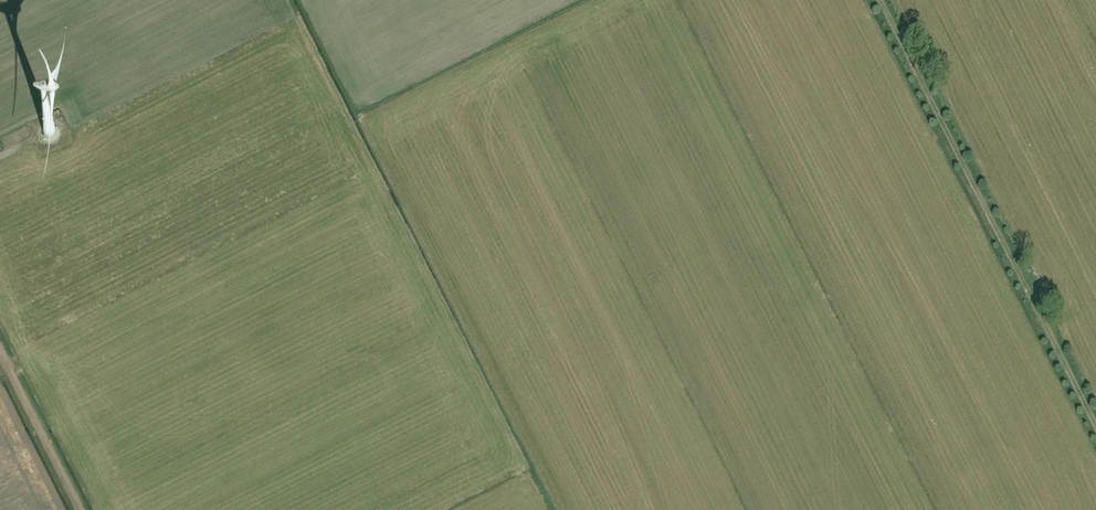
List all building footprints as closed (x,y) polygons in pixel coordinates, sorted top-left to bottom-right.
[(43,132),(43,133),(43,134),(44,135),(44,136),(45,137),(45,138),(46,138),(47,139),(48,139),(49,140),(50,140),(51,140),(52,139),(53,139),(54,139),(55,138),(56,137),(56,136),(57,135),(57,134),(57,133),(57,132),(57,131),(56,130),(56,129),(55,128),(54,127),(53,127),(52,126),(51,126),(50,126),(49,126),(48,126),(47,127),(46,127),(45,128),(45,129),(44,130),(44,131),(43,132)]
